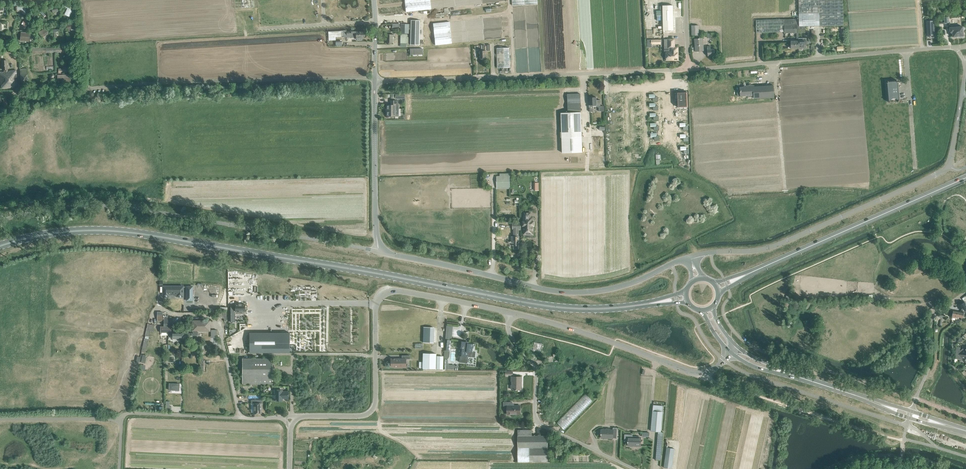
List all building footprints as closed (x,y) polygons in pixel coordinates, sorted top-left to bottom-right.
[(234,9),(254,8),(255,0),(234,0),(234,9)] [(380,14),(406,12),(404,0),(379,0),(380,14)] [(799,24),(805,24),(805,26),(815,26),(825,26),(844,25),(843,0),(799,0),(799,19),(799,20),(799,24)] [(663,31),(673,30),(673,5),(663,5),(663,31)] [(72,10),(67,8),(64,14),(69,17),(72,10)] [(501,16),(484,17),(486,39),(502,38),(501,16)] [(756,20),(756,33),(784,32),(784,19),(756,20)] [(798,24),(799,24),(799,20),(795,20),(795,19),(784,19),(784,32),(784,33),(798,33),(798,24)] [(419,45),(420,20),(411,20),(410,26),(408,26),(408,24),(401,24),(401,27),(399,27),(399,24),(392,24),(392,29),(399,29),(401,29),(400,33),(408,33),(408,27),(410,27),(410,45),(419,45)] [(953,37),(960,36),(960,37),(962,37),(963,36),(963,31),(964,30),(964,28),(962,27),(962,26),(950,28),(950,32),(953,32),(953,37)] [(38,33),(41,37),(43,36),(43,37),(49,33),(45,28),(44,27),(42,29),(43,30),(38,33)] [(356,38),(357,38),(357,39),(357,40),(361,40),(362,39),(361,38),(364,38),(364,37),(364,35),(364,32),(356,32),(346,32),(346,30),(340,30),(340,31),(337,31),(338,36),(340,36),(346,36),(347,37),(356,37),(356,38)] [(20,41),(30,41),(31,33),(21,32),(20,41)] [(393,35),(386,34),(385,34),(385,43),(392,43),(392,38),(393,38),(393,35)] [(695,52),(704,51),(703,38),(694,39),(695,52)] [(666,60),(675,60),(675,59),(678,59),(678,47),(675,47),(674,39),(668,39),(668,45),(670,45),(670,52),(666,52),(666,54),(665,54),(665,55),(665,56),(666,57),(666,58),(666,60)] [(486,59),(486,47),(490,47),(490,45),(486,45),(486,47),(484,47),(484,45),(482,45),(482,49),(483,49),(483,51),(480,51),(480,59),(486,59)] [(497,68),(510,68),(509,48),(497,48),(497,68)] [(3,70),(4,70),(4,72),(0,73),(0,77),(2,89),(13,88),(15,86),(17,86),(16,70),(8,71),(7,60),(2,61),(3,70)] [(22,85),(29,85),(27,70),(20,70),(22,85)] [(61,84),(71,84),(70,76),(57,76),(58,80),(61,80),(61,84)] [(899,82),(899,81),(898,82),(897,81),(897,80),(888,81),(888,82),(886,83),(887,83),(888,101),(889,101),(890,102),(890,103),(890,102),(899,101),(899,102),(899,101),(899,100),(901,100),(899,83),(899,82)] [(773,85),(754,86),(754,85),(747,86),(747,87),(740,87),(741,96),(754,95),(754,98),(774,97),(773,85)] [(677,92),(678,107),(688,107),(687,92),(677,92)] [(579,93),(579,94),(567,94),(568,112),(561,113),(562,153),(582,152),(581,112),(580,94),(580,93),(579,93)] [(593,112),(593,105),(596,105),(596,106),(598,107),(599,107),(601,107),(600,100),(596,100),(596,97),(589,97),(590,107),(589,107),(590,112),(593,112)] [(397,101),(391,101),(391,105),(386,105),(386,109),(386,112),(386,116),(387,116),(387,117),(388,118),(389,118),(390,117),(390,116),(398,116),(398,105),(397,105),(397,101)] [(510,187),(510,174),(501,174),(501,176),(497,176),(497,187),(510,187)] [(531,213),(524,213),(524,217),(524,221),(523,221),(523,226),(524,226),(524,232),(524,234),(528,234),(528,232),(533,232),(533,226),(534,226),(534,221),(533,221),(533,217),(531,217),(531,213)] [(513,241),(512,241),(512,245),(513,245),(514,245),(514,249),(519,249),(519,230),(521,230),(521,223),(513,223),(513,241)] [(183,289),(183,286),(163,286),(163,296),(169,296),(169,292),(177,292),(177,296),(183,296),(183,292),(181,292),(181,289),(183,289)] [(234,306),(230,306),(229,322),(234,322),(234,314),(244,314),(244,304),(234,304),(234,306)] [(164,321),(164,326),(171,326),(172,326),(172,318),(162,318),(162,312),(157,312),(157,321),(164,321)] [(192,331),(192,332),(192,335),(197,335),(199,335),(199,332),(197,332),(197,331),(210,331),(210,321),(192,321),(192,331)] [(433,342),(433,327),(423,327),(423,342),(433,342)] [(289,333),(249,333),(249,352),(289,352),(289,333)] [(459,347),(459,348),(460,348),(461,348),(461,350),(461,349),(460,355),(460,356),(460,359),(459,359),(459,362),(467,363),(468,360),(467,360),(468,356),(472,357),(475,357),(475,352),(473,352),(473,344),(476,344),(468,343),(467,343),(467,344),(466,344),(466,342),(459,341),(459,342),(460,342),(459,344),(459,345),(459,347)] [(436,354),(423,353),(422,368),(435,369),(436,354)] [(965,363),(965,355),(956,354),(955,358),(963,359),(965,363)] [(393,359),(391,359),(391,366),(394,366),(394,367),(405,367),(405,359),(410,359),(410,355),(402,355),(402,359),(394,359),(394,358),(393,358),(393,359)] [(242,358),(242,384),(272,384),(272,358),(242,358)] [(444,359),(444,369),(454,370),(454,365),(449,365),(447,363),(447,359),(444,359)] [(520,385),(520,382),(521,382),(521,377),(512,376),(512,381),(513,381),(513,385),(512,385),(512,389),(516,390),(517,390),(521,390),(521,385),(520,385)] [(288,399),(288,390),(288,391),(282,391),(282,390),(275,390),(275,395),(272,395),(272,400),(275,400),(282,400),(282,398),(285,398),(285,399),(288,399)] [(585,393),(557,422),(564,429),(592,400),(585,393)] [(253,403),(254,413),(261,413),(261,403),(262,403),(262,399),(251,400),(251,403),(253,403)] [(510,402),(503,402),(503,409),(508,409),(508,414),(520,414),(520,406),(510,406),(510,402)] [(663,412),(653,411),(651,431),(658,431),(661,432),(663,412)] [(601,438),(602,438),(606,438),(606,437),(608,437),(608,438),(613,438),(613,437),(617,437),(617,428),(613,427),(613,430),(601,430),(601,434),(601,435),(601,438)] [(532,430),(518,430),(518,462),(548,462),(548,436),(532,436),(532,430)] [(635,446),(641,446),(641,438),(637,437),(632,436),(632,435),(627,435),(627,437),(628,437),(628,441),(627,443),(628,443),(628,445),(632,446),(632,445),(633,445),(635,445),(635,446)] [(551,457),(558,458),(559,448),(554,448),(554,450),(551,450),(551,452),(550,452),(550,457),(551,457)] [(674,449),(667,448),(664,467),(672,468),(674,455),(673,455),(674,449)]
